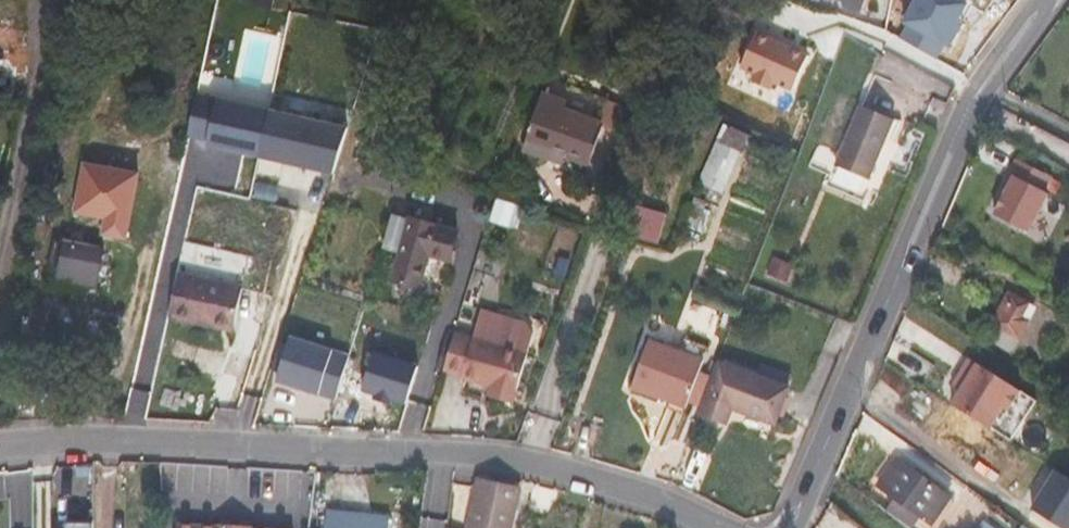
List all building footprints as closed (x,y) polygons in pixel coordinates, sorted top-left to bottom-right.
[(842,0),(820,0),(815,12),(837,20),(843,6),(845,1),(842,0)] [(845,1),(843,6),(860,13),(865,0),(842,0),(845,1)] [(971,2),(967,0),(916,0),(904,20),(908,22),(901,37),(939,57),(947,44),(952,46),(966,21),(962,18),(971,2)] [(810,53),(760,30),(743,67),(756,73),(753,78),(774,87),(777,82),(794,90),(810,53)] [(7,33),(0,75),(0,80),(17,82),(21,60),(16,59),(19,35),(7,33)] [(607,103),(549,82),(543,96),(565,104),(563,111),(600,124),(607,103)] [(218,96),(207,144),(338,174),(349,126),(218,96)] [(565,104),(543,96),(524,149),(547,157),(550,150),(565,155),(586,163),(600,124),(563,111),(565,104)] [(861,105),(836,166),(868,180),(880,154),(871,150),(885,116),(861,105)] [(894,119),(885,116),(871,150),(880,154),(894,119)] [(749,135),(724,123),(698,183),(723,194),(749,135)] [(550,150),(547,157),(562,163),(565,155),(550,150)] [(1050,177),(1016,159),(1008,174),(1012,177),(992,214),(1026,232),(1047,193),(1043,191),(1050,177)] [(140,174),(85,162),(74,214),(104,220),(101,236),(127,241),(130,225),(140,174)] [(699,199),(690,223),(699,226),(707,202),(699,199)] [(632,236),(662,243),(669,211),(639,205),(632,236)] [(459,232),(410,218),(392,283),(420,290),(429,255),(451,261),(459,232)] [(61,271),(83,275),(89,246),(66,241),(61,271)] [(100,248),(89,246),(83,275),(101,278),(106,249),(100,248)] [(775,258),(768,274),(788,281),(793,265),(775,258)] [(59,279),(81,283),(83,275),(61,271),(59,279)] [(244,287),(179,273),(169,317),(199,324),(202,314),(236,321),(244,287)] [(101,278),(83,275),(81,283),(99,286),(101,278)] [(990,341),(1010,352),(1027,321),(1021,317),(1029,303),(1009,292),(991,324),(997,328),(990,341)] [(104,346),(109,346),(116,312),(110,311),(104,346)] [(236,321),(202,314),(199,324),(234,331),(236,321)] [(350,353),(292,336),(277,383),(335,401),(350,353)] [(490,389),(513,396),(514,391),(526,352),(477,337),(465,377),(491,385),(490,389)] [(650,340),(631,388),(687,409),(709,348),(686,339),(680,351),(650,340)] [(127,350),(109,346),(107,356),(125,360),(127,350)] [(363,389),(405,403),(417,365),(375,352),(363,389)] [(967,377),(961,387),(997,410),(998,409),(1002,412),(1018,387),(969,355),(959,372),(967,377)] [(701,415),(727,424),(732,408),(776,424),(789,388),(721,363),(701,415)] [(961,387),(950,404),(986,428),(997,410),(961,387)] [(513,396),(490,389),(488,395),(511,401),(513,396)] [(896,457),(895,459),(951,499),(953,497),(896,457)] [(895,459),(884,476),(939,516),(951,499),(895,459)] [(933,525),(939,516),(884,476),(877,485),(895,498),(920,516),(933,525)] [(1063,476),(1039,515),(1060,527),(1068,527),(1068,480),(1063,476)] [(520,488),(479,478),(468,527),(511,527),(520,488)] [(920,516),(895,498),(887,511),(909,527),(913,527),(920,516)] [(390,517),(328,511),(326,527),(389,527),(390,517)]
